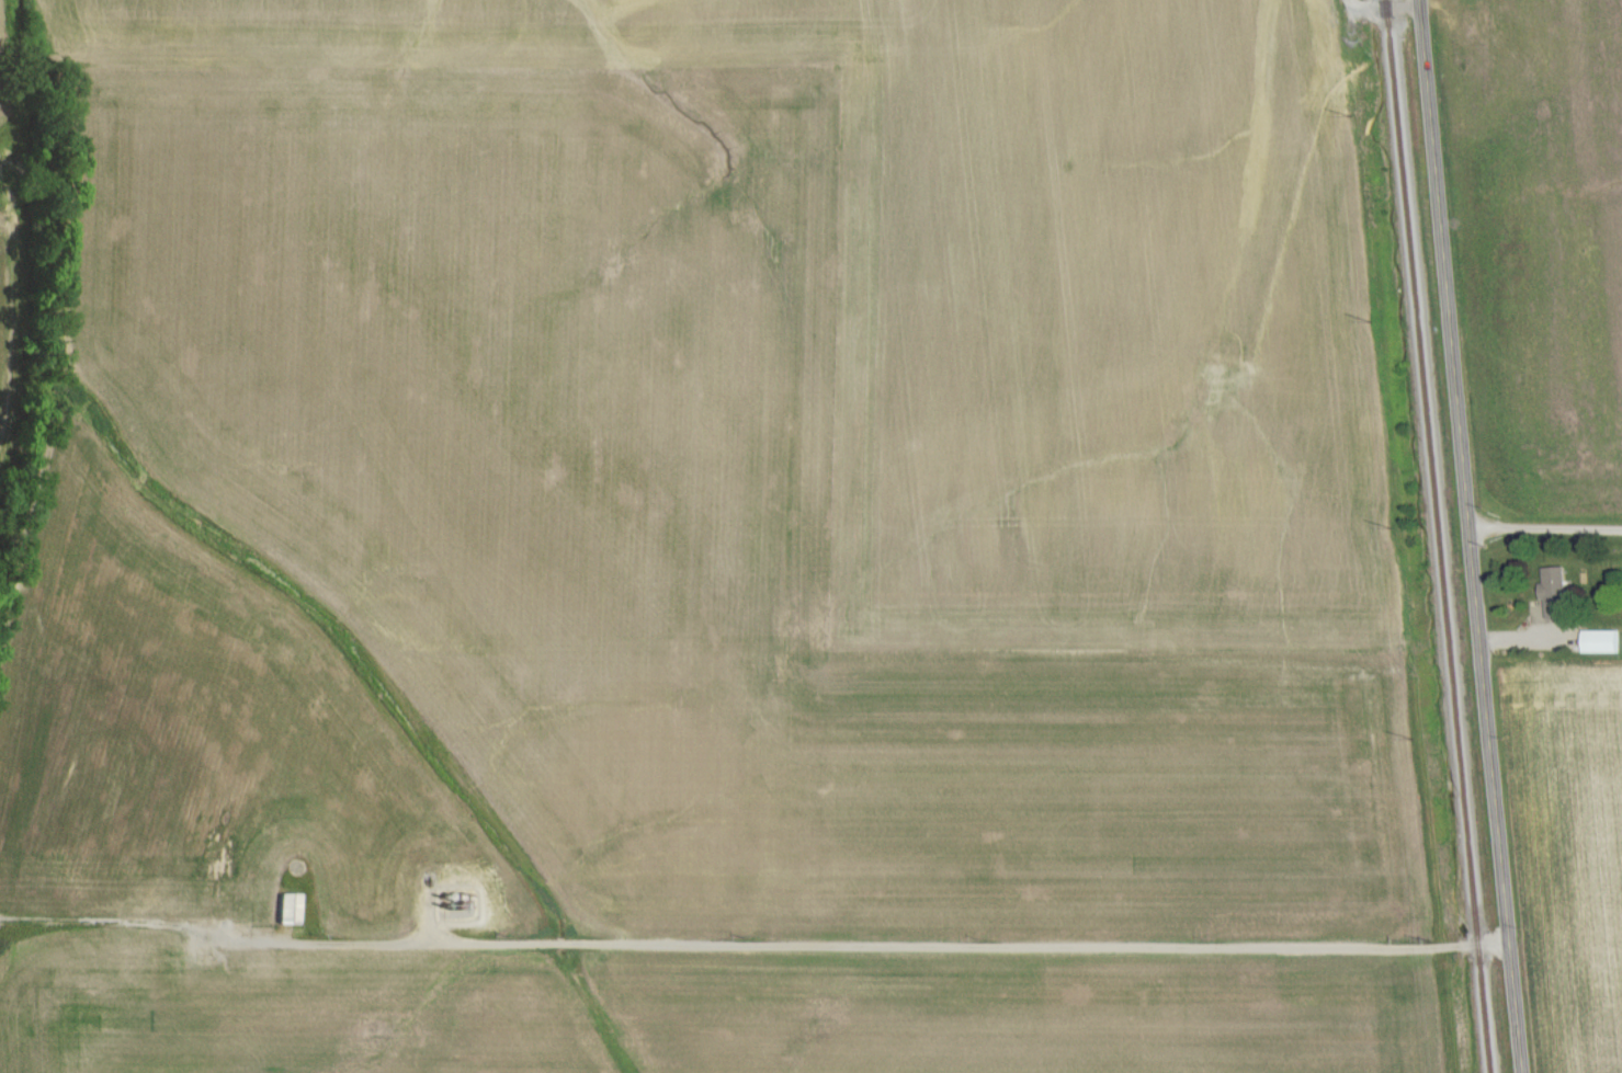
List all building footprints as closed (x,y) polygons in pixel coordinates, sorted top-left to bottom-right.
[(1618,656),(1618,633),(1579,633),(1579,656),(1618,656)] [(304,895),(282,895),(282,926),(304,926),(304,895)]
